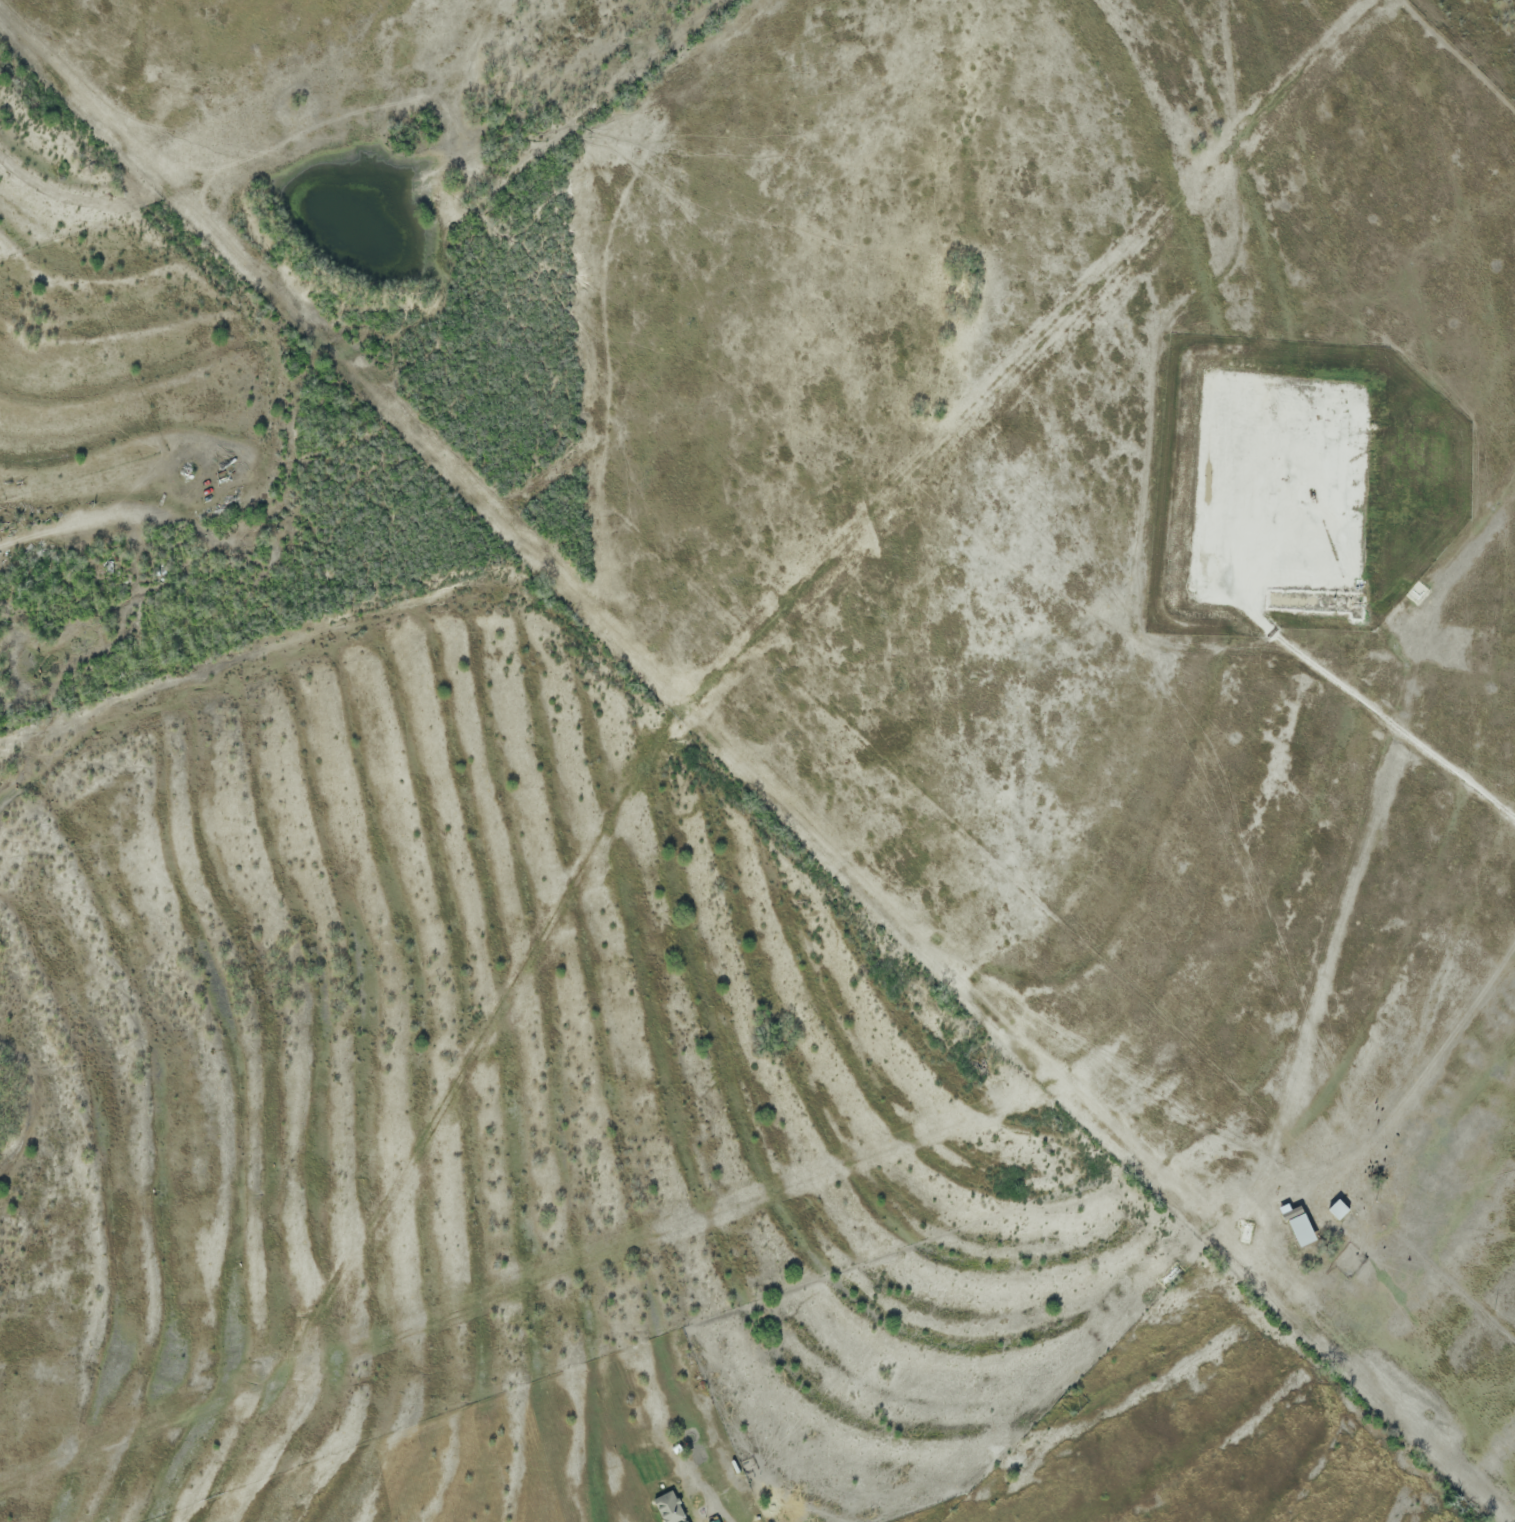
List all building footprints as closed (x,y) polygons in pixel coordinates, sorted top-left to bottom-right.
[(1345,1212),(1335,1200),(1324,1210),(1334,1221),(1345,1212)] [(1312,1242),(1300,1213),(1284,1219),(1295,1248),(1312,1242)]
